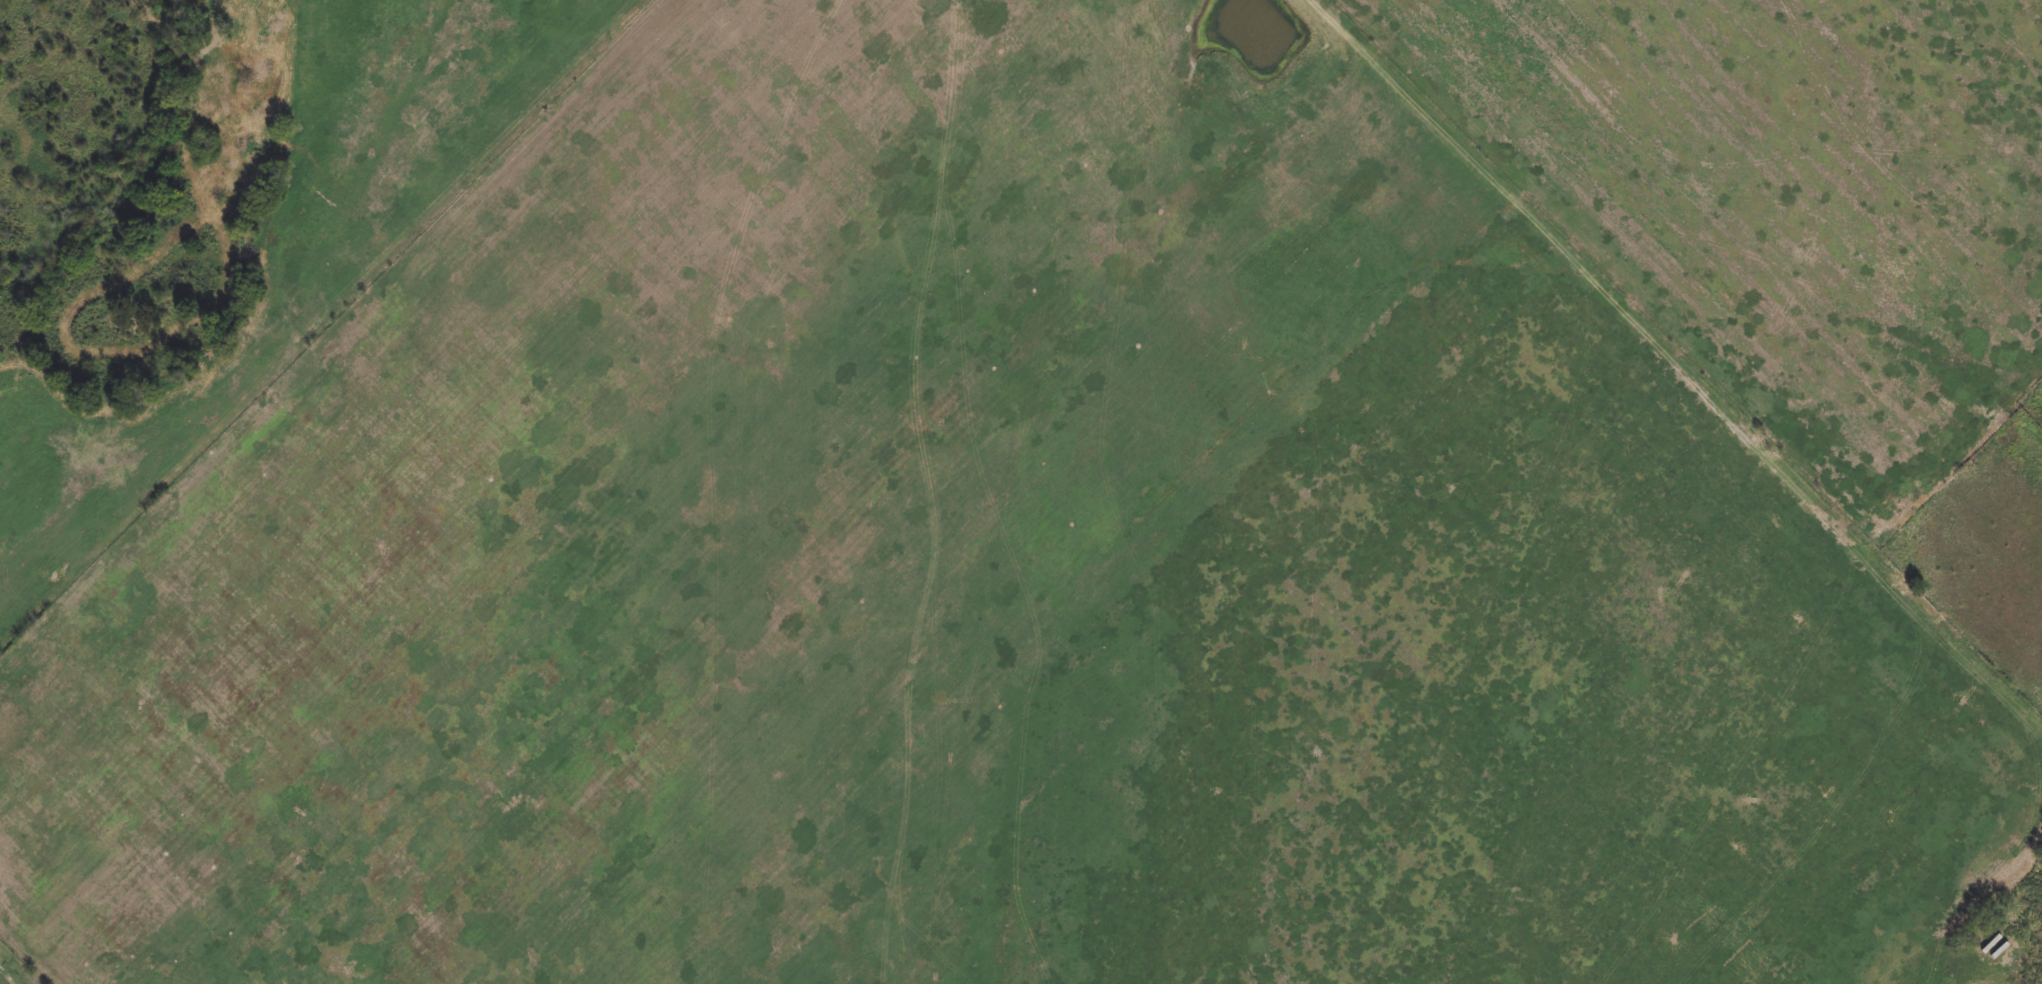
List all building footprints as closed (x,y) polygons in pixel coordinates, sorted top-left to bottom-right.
[(2003,939),(1999,934),(1983,949),(1988,954),(2003,939)]
